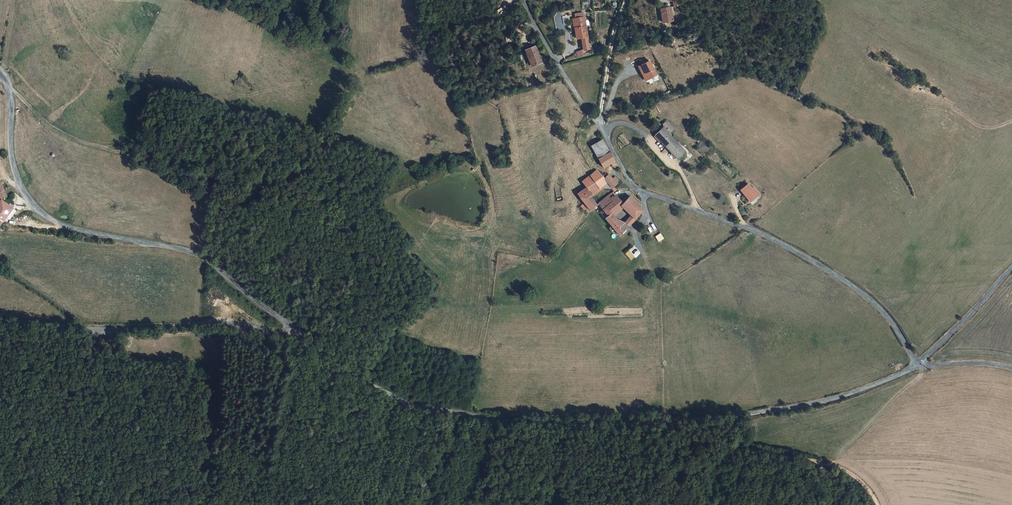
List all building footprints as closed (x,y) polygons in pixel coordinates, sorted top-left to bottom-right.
[(657,8),(660,23),(672,21),(669,5),(657,8)] [(578,28),(576,28),(577,38),(588,37),(585,18),(577,19),(578,28)] [(675,35),(687,31),(683,18),(672,22),(675,35)] [(534,66),(542,63),(535,47),(526,51),(529,59),(531,58),(534,66)] [(643,81),(656,76),(650,59),(637,64),(643,81)] [(667,129),(658,138),(669,150),(677,142),(670,135),(672,134),(673,135),(676,131),(669,124),(665,128),(667,129)] [(592,147),(599,160),(610,153),(603,140),(592,147)] [(677,142),(669,150),(681,161),(689,153),(677,142)] [(610,153),(599,160),(603,168),(611,162),(616,160),(612,152),(610,153)] [(598,172),(594,174),(591,170),(579,182),(582,186),(574,194),(581,204),(578,207),(581,211),(584,208),(588,213),(597,205),(590,195),(597,189),(606,190),(612,185),(604,175),(602,176),(598,172)] [(5,189),(1,191),(0,192),(0,193),(3,199),(8,196),(5,189)] [(751,190),(744,197),(749,203),(751,202),(755,207),(763,201),(756,194),(755,195),(751,190)] [(626,199),(625,200),(622,197),(617,202),(610,194),(597,205),(603,218),(602,219),(615,237),(639,213),(633,206),(626,199)] [(0,228),(15,209),(3,199),(0,202),(0,228)] [(658,242),(664,238),(660,233),(655,236),(658,242)] [(630,260),(634,257),(630,250),(625,253),(630,260)] [(241,317),(243,321),(254,317),(252,313),(241,317)]
